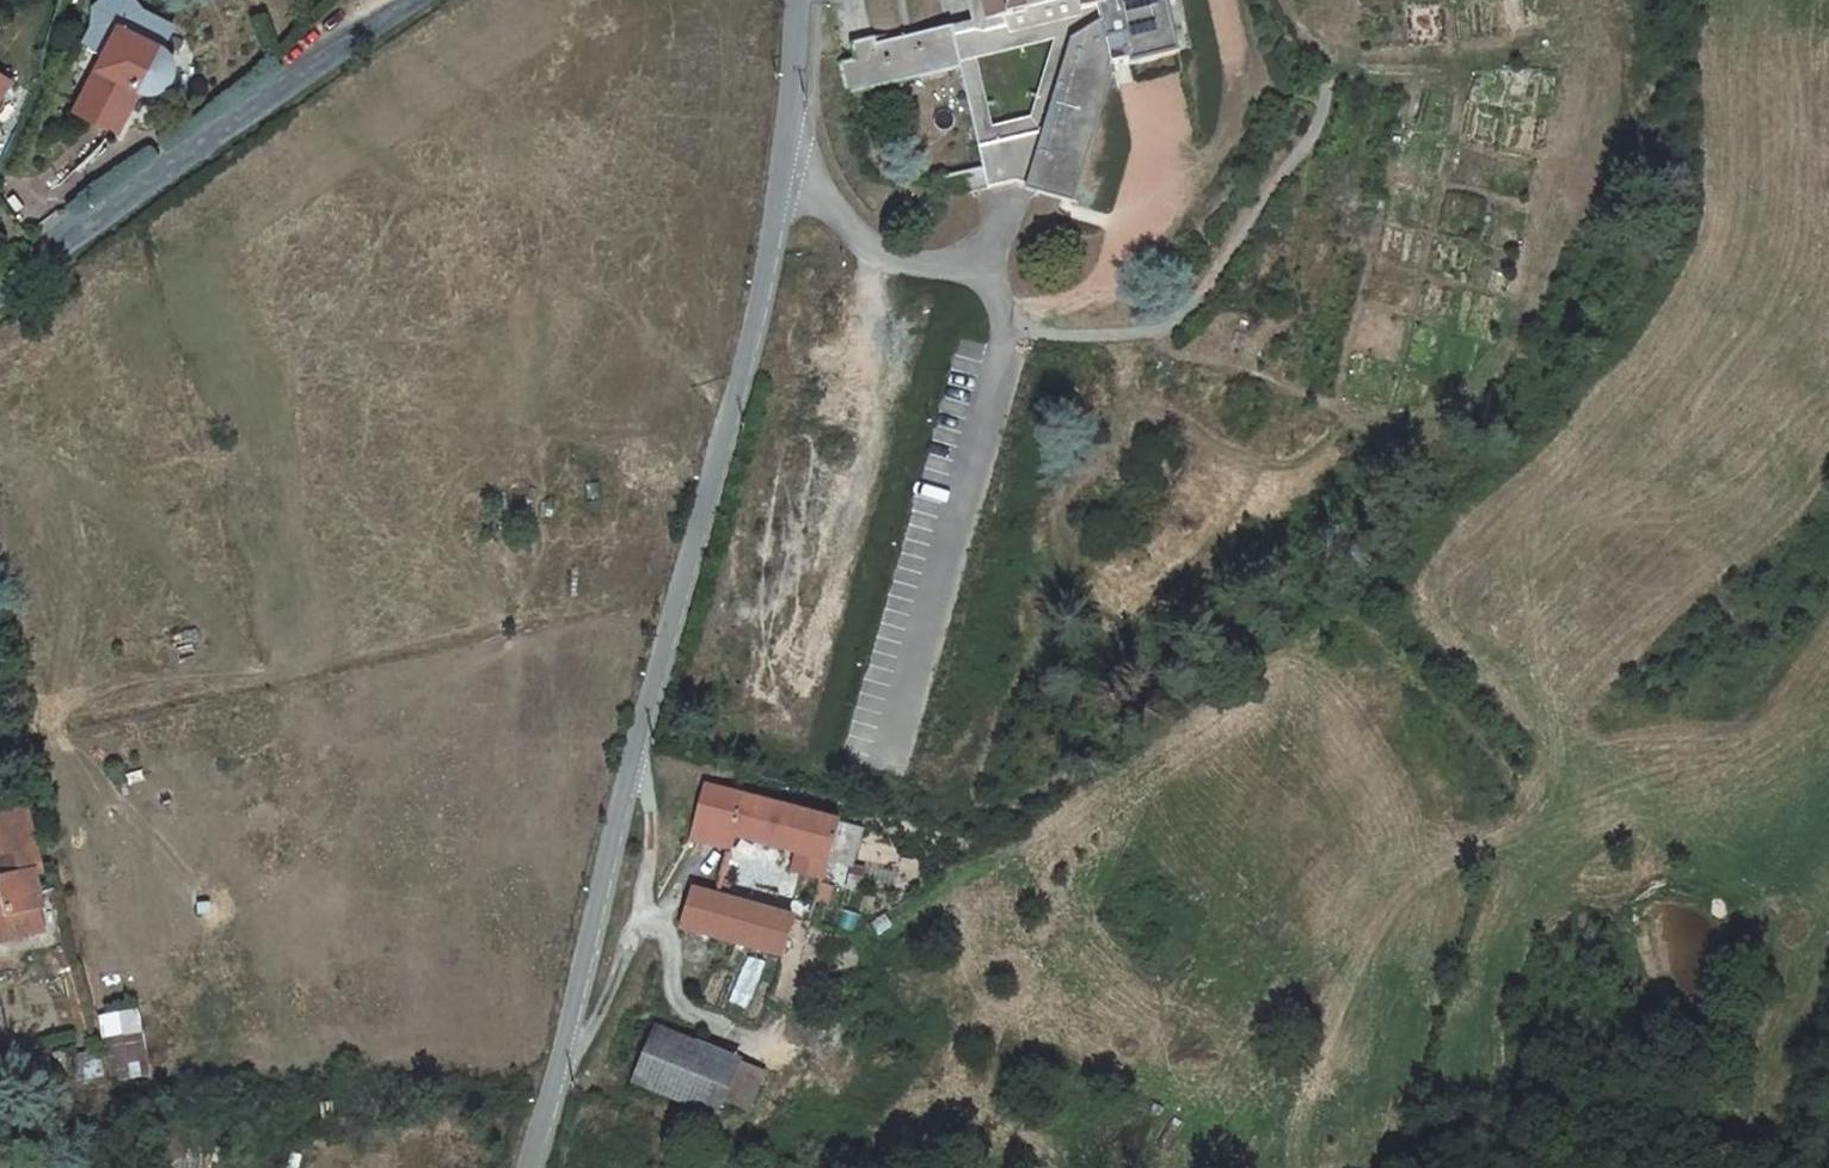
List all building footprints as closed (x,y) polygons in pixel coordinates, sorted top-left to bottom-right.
[(170,50),(162,46),(172,25),(140,10),(132,0),(101,0),(93,7),(93,27),(85,43),(106,53),(74,119),(105,134),(135,76),(154,86),(160,85),(166,82),(173,79),(175,72),(177,66),(178,61),(175,53),(170,50)] [(1028,190),(1070,202),(1114,63),(1127,59),(1131,70),(1179,59),(1166,0),(969,0),(974,21),(878,43),(876,36),(853,41),(857,58),(844,61),(851,94),(956,70),(980,172),(964,176),(967,191),(1020,179),(1030,185),(1028,190)] [(15,87),(0,75),(0,106),(15,87)] [(839,817),(703,786),(692,836),(735,847),(737,831),(797,844),(791,869),(824,878),(839,817)] [(28,932),(25,916),(40,913),(38,901),(46,899),(42,877),(24,880),(19,853),(38,849),(32,816),(0,822),(0,938),(28,932)] [(692,884),(681,936),(781,960),(794,908),(692,884)] [(723,1110),(738,1048),(648,1026),(635,1089),(723,1110)] [(147,1069),(139,1031),(105,1037),(113,1076),(147,1069)] [(104,1072),(100,1049),(70,1053),(75,1074),(104,1072)]
